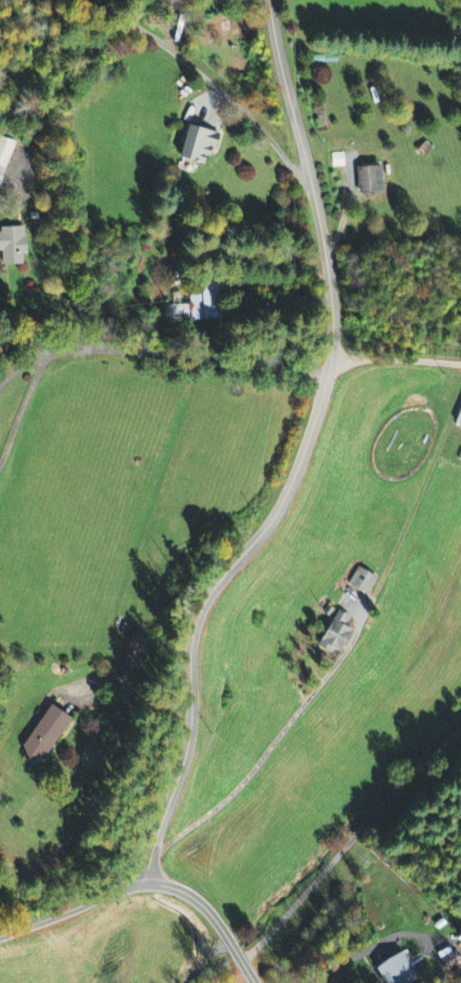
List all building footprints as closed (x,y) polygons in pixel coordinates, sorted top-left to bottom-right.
[(184,158),(214,167),(223,135),(193,126),(184,158)] [(0,138),(0,188),(1,188),(14,142),(0,138)] [(361,196),(387,195),(386,168),(360,169),(361,196)] [(28,228),(0,229),(0,261),(0,267),(26,266),(26,257),(29,257),(28,228)] [(166,306),(166,321),(190,321),(226,320),(225,289),(189,290),(190,306),(166,306)] [(375,580),(356,569),(346,586),(365,597),(375,580)] [(347,617),(331,611),(316,648),(339,657),(349,632),(343,629),(347,617)] [(138,672),(143,640),(125,637),(119,669),(138,672)] [(37,766),(65,719),(45,706),(16,753),(37,766)] [(414,979),(396,951),(369,969),(379,982),(408,982),(414,979)]
